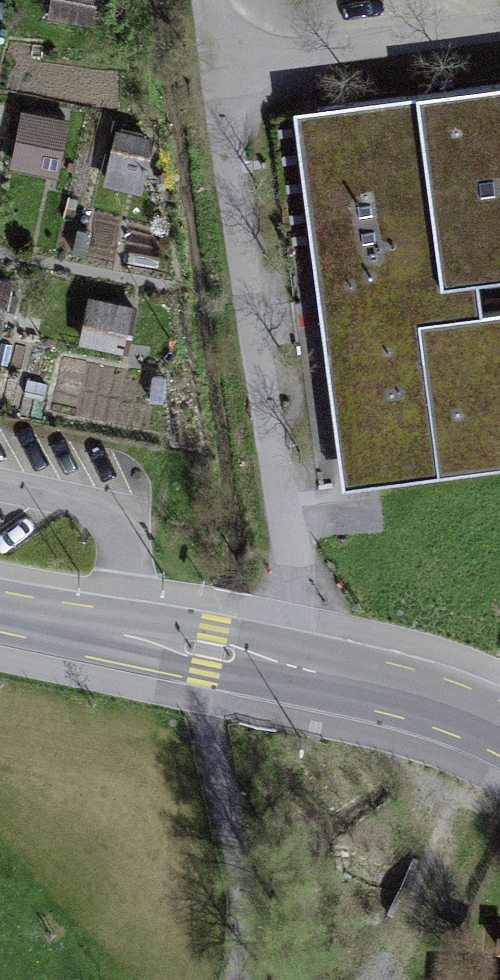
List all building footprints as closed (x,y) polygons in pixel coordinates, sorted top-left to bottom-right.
[(348,499),(499,478),(499,317),(485,319),(480,286),(499,283),(499,100),(297,127),(348,499)] [(12,168),(60,174),(68,113),(20,107),(12,168)] [(10,278),(0,275),(0,314),(10,278)] [(93,294),(82,338),(124,349),(136,305),(93,294)]
